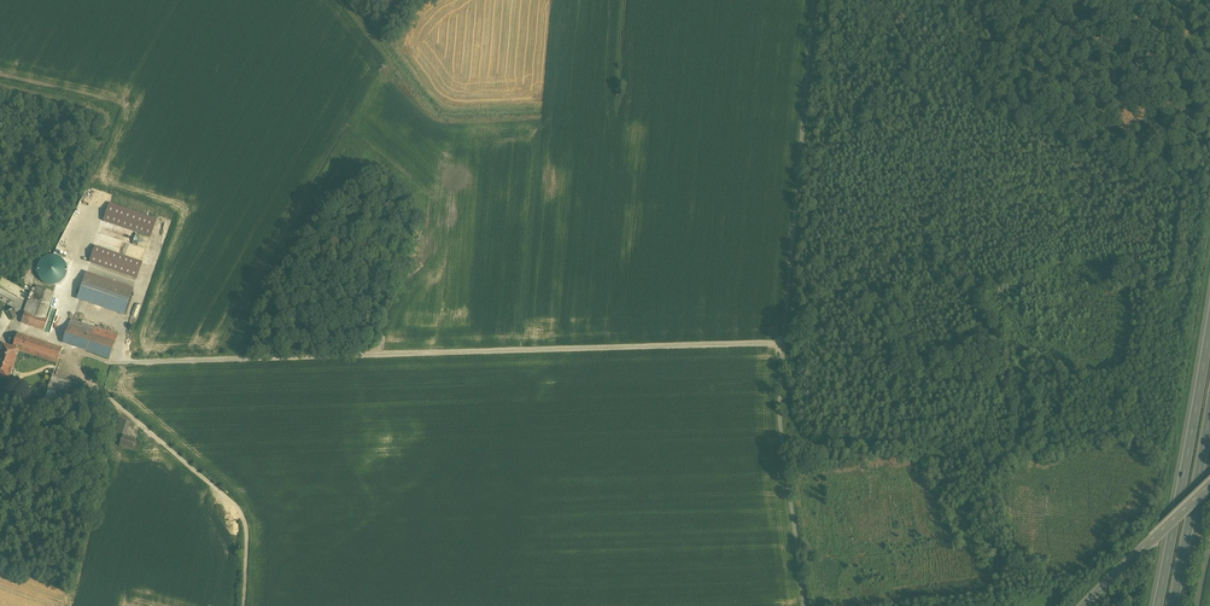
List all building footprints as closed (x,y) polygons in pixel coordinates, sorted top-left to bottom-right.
[(103,222),(150,237),(151,238),(157,219),(109,203),(103,221),(103,222)] [(141,262),(95,246),(89,263),(136,280),(142,262),(141,262)] [(132,291),(85,275),(77,299),(123,315),(132,291)] [(24,312),(21,322),(44,330),(47,320),(45,319),(54,293),(36,287),(31,302),(27,300),(23,312),(24,312)] [(55,298),(55,300),(55,301),(55,303),(55,304),(56,305),(57,307),(58,308),(59,308),(60,309),(61,310),(63,310),(64,310),(66,309),(67,309),(68,308),(70,307),(70,306),(71,305),(72,304),(72,302),(72,301),(72,299),(72,298),(71,297),(70,295),(69,294),(68,294),(67,293),(65,292),(64,292),(63,292),(61,293),(60,293),(59,294),(57,295),(56,296),(56,297),(55,298)] [(13,310),(7,314),(10,321),(17,318),(13,310)] [(71,320),(63,343),(109,359),(117,335),(71,320)] [(18,333),(12,348),(19,350),(57,363),(62,348),(18,333)] [(3,345),(0,353),(0,378),(9,381),(19,350),(12,348),(3,345)] [(76,385),(52,377),(49,387),(73,395),(76,385)] [(114,432),(125,435),(129,422),(118,419),(114,432)] [(135,440),(123,436),(120,445),(132,449),(135,440)]
